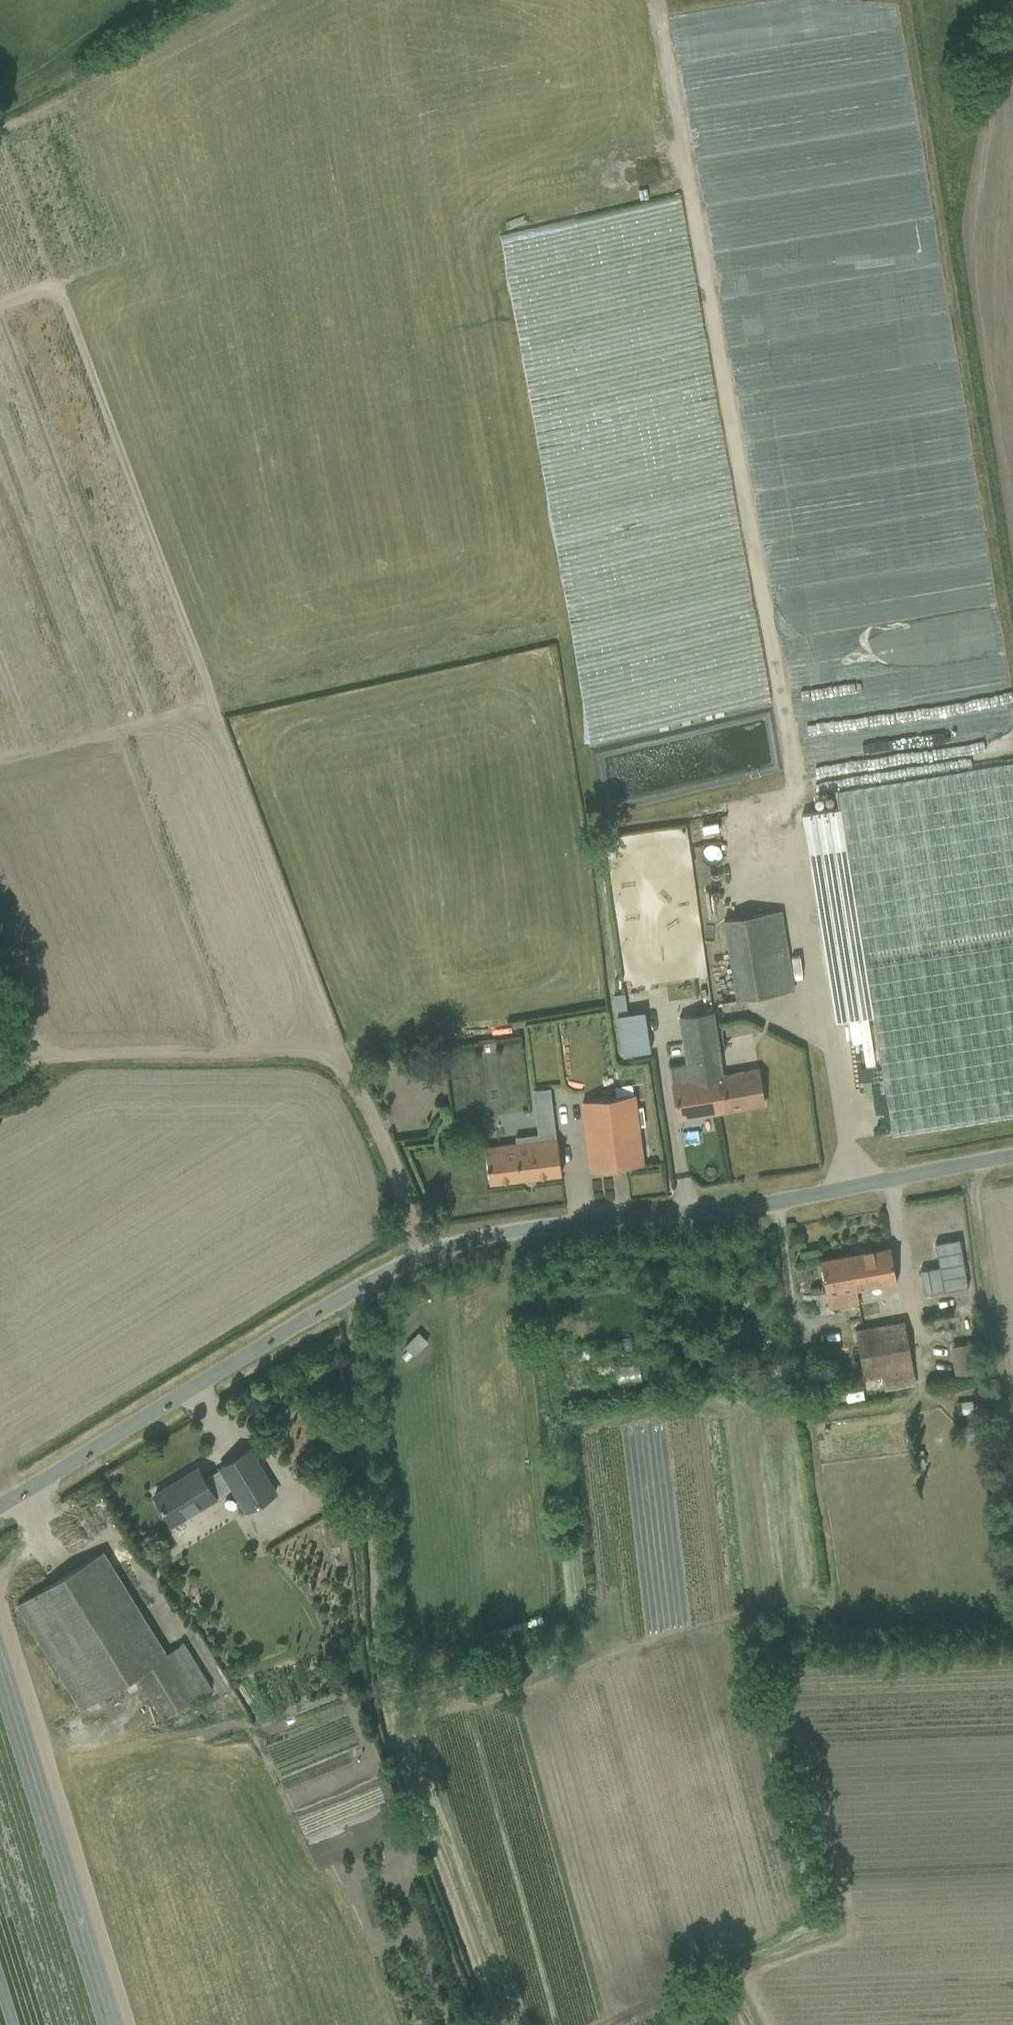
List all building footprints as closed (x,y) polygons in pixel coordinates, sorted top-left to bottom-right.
[(802,814),(810,862),(816,907),(827,973),(835,1022),(874,1015),(893,1135),(1012,1115),(1012,764),(838,792),(840,808),(802,814)] [(795,992),(782,911),(721,921),(733,1002),(795,992)] [(725,1016),(739,1015),(738,1003),(724,1004),(725,1016)] [(645,1010),(616,1014),(622,1055),(651,1050),(645,1010)] [(673,1084),(676,1099),(679,1119),(714,1113),(709,1061),(722,1059),(714,1013),(680,1019),(687,1065),(673,1067),(675,1083),(673,1084)] [(709,1061),(714,1113),(764,1105),(761,1085),(758,1069),(725,1075),(722,1059),(709,1061)] [(634,1093),(582,1101),(589,1151),(591,1171),(643,1164),(640,1144),(634,1093)] [(561,1174),(557,1138),(502,1145),(502,1149),(486,1151),(490,1183),(561,1174)] [(897,1283),(894,1267),(891,1247),(853,1254),(858,1290),(897,1283)] [(856,1291),(858,1290),(853,1254),(821,1259),(824,1279),(829,1307),(858,1302),(856,1291)] [(876,1325),(885,1374),(913,1369),(904,1320),(876,1325)] [(885,1374),(876,1325),(854,1329),(863,1378),(885,1374)] [(962,1351),(962,1378),(976,1378),(976,1351),(962,1351)] [(623,1368),(623,1385),(650,1385),(650,1368),(623,1368)] [(972,1400),(957,1402),(958,1413),(973,1411),(972,1400)] [(968,1444),(983,1443),(983,1428),(968,1428),(968,1444)] [(164,1509),(167,1514),(174,1526),(218,1499),(217,1496),(233,1486),(247,1510),(276,1493),(260,1467),(249,1449),(220,1467),(221,1468),(204,1479),(197,1468),(155,1494),(161,1505),(160,1505),(163,1509),(164,1509)] [(17,1605),(27,1622),(81,1708),(137,1673),(164,1717),(211,1688),(183,1643),(166,1653),(103,1552),(17,1605)]
